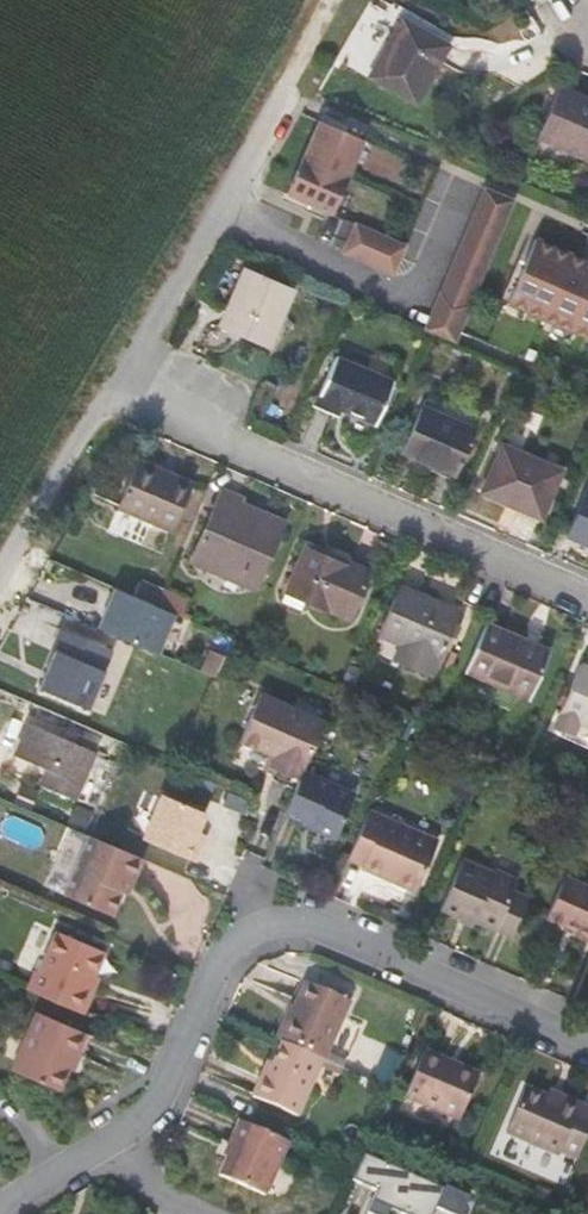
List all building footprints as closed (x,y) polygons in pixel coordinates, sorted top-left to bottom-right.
[(416,104),(449,45),(401,18),(368,77),(416,104)] [(587,159),(587,99),(559,86),(537,137),(587,159)] [(376,144),(321,121),(289,194),(344,218),(376,144)] [(525,206),(498,195),(439,337),(466,348),(525,206)] [(344,218),(337,235),(393,260),(401,243),(344,218)] [(419,251),(401,243),(393,260),(411,268),(419,251)] [(521,310),(587,339),(587,263),(548,246),(521,310)] [(293,287),(246,267),(220,328),(267,348),(293,287)] [(394,382),(335,357),(313,406),(336,415),(339,408),(376,423),(394,382)] [(421,407),(401,450),(456,475),(476,431),(421,407)] [(482,490),(540,518),(562,474),(504,446),(482,490)] [(192,484),(137,460),(117,507),(172,530),(192,484)] [(241,496),(222,488),(192,560),(256,587),(283,522),(239,502),(241,496)] [(565,535),(587,545),(587,489),(586,488),(565,535)] [(346,565),(304,548),(286,591),(349,619),(370,571),(348,561),(346,565)] [(459,612),(398,586),(378,634),(383,636),(376,653),(431,677),(459,612)] [(156,606),(115,588),(98,628),(158,653),(174,614),(156,606)] [(549,651),(486,624),(466,671),(528,698),(549,651)] [(38,692),(93,709),(113,645),(59,627),(38,692)] [(579,664),(558,712),(552,725),(572,734),(578,720),(587,725),(587,668),(579,664)] [(275,768),(299,779),(302,770),(320,730),(297,719),(301,710),(260,692),(239,741),(278,758),(275,768)] [(94,751),(29,723),(15,755),(47,769),(40,784),(73,799),(94,751)] [(354,793),(302,770),(299,779),(284,813),(313,826),(311,828),(334,838),(354,793)] [(133,830),(146,833),(155,792),(143,789),(133,830)] [(207,808),(164,790),(143,839),(195,861),(203,844),(194,840),(207,808)] [(368,809),(347,858),(362,864),(361,867),(416,891),(438,840),(368,809)] [(142,858),(89,835),(64,894),(111,915),(128,876),(133,878),(142,858)] [(461,914),(511,935),(528,897),(513,890),(517,879),(495,869),(493,872),(462,859),(440,908),(460,916),(461,914)] [(587,940),(587,886),(564,875),(546,916),(573,928),(571,932),(587,940)] [(36,969),(27,989),(81,1013),(92,989),(88,987),(104,951),(57,930),(39,971),(36,969)] [(305,982),(279,1040),(282,1042),(323,1060),(349,1001),(305,982)] [(77,1055),(87,1033),(37,1011),(12,1069),(59,1090),(74,1054),(77,1055)] [(298,1116),(323,1060),(282,1042),(267,1077),(261,1075),(252,1096),(298,1116)] [(445,1059),(424,1050),(403,1097),(458,1121),(477,1078),(443,1064),(445,1059)] [(576,1158),(587,1131),(587,1108),(562,1097),(560,1102),(525,1087),(505,1132),(558,1155),(560,1151),(576,1158)] [(288,1142),(239,1121),(228,1144),(232,1145),(219,1175),(265,1195),(288,1142)] [(385,1213),(467,1213),(473,1200),(366,1151),(353,1178),(376,1189),(368,1206),(385,1213)]
